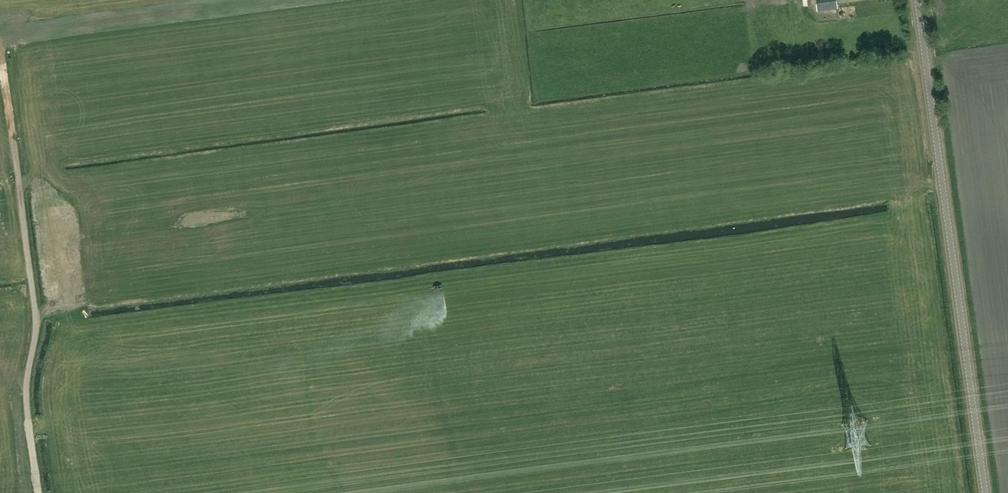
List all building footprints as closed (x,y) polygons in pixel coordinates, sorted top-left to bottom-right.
[(818,10),(838,7),(836,0),(816,0),(818,10)]
